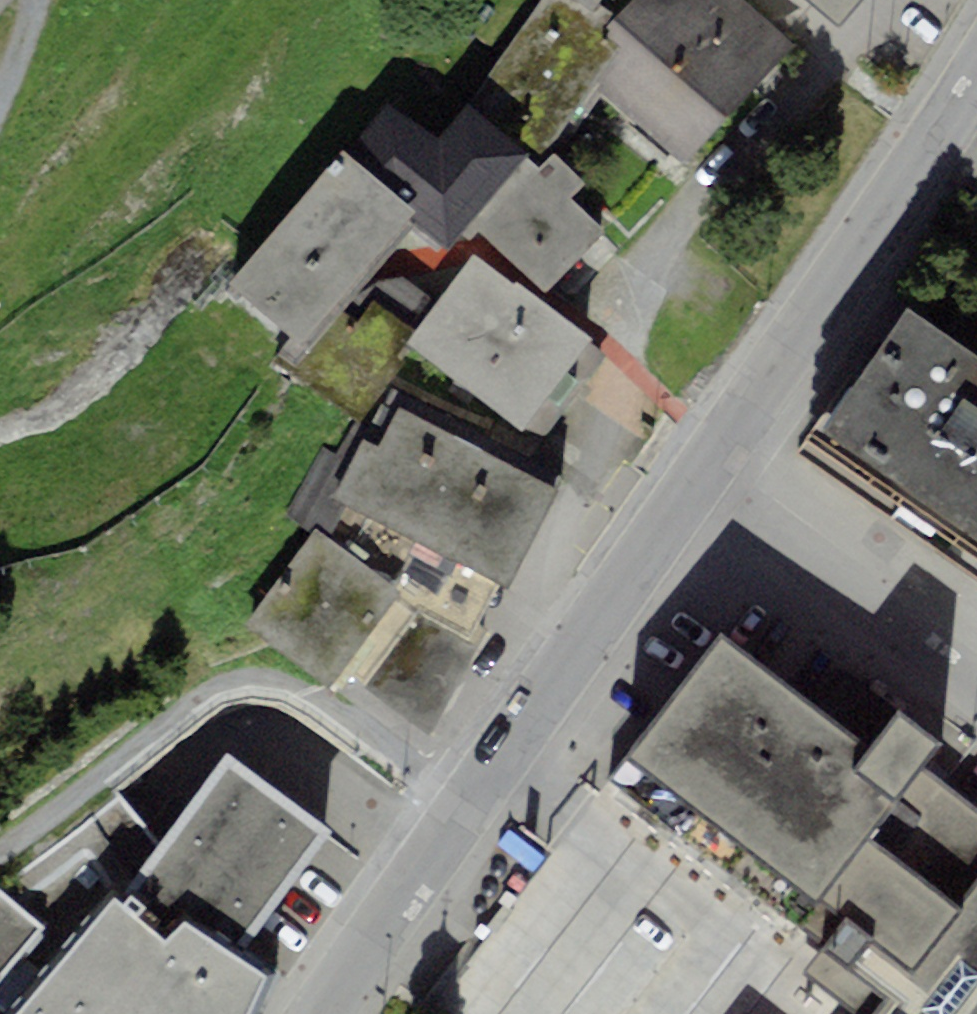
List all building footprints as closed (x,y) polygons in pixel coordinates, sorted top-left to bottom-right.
[(572,0),(540,0),(472,102),(540,152),(591,84),(621,49),(606,36),(612,29),(591,14),(572,0)] [(601,0),(572,0),(591,14),(601,0)] [(744,0),(637,0),(618,22),(612,29),(606,36),(621,49),(591,84),(690,169),(733,119),(797,46),(744,0)] [(841,25),(862,0),(811,0),(841,25)] [(409,136),(374,179),(420,217),(414,223),(467,267),(477,255),(512,284),(516,280),(542,301),(603,226),(571,199),(585,183),(550,154),(539,168),(493,130),(456,175),(409,136)] [(229,286),(291,338),(275,361),(366,414),(414,349),(407,343),(438,305),(467,267),(414,223),(420,217),(374,179),(342,152),(229,286)] [(438,305),(407,343),(414,349),(523,434),(529,426),(543,436),(604,358),(589,346),(593,341),(542,301),(516,280),(512,284),(477,255),(467,267),(438,305)] [(906,307),(828,419),(825,413),(796,449),(976,578),(976,357),(906,307)] [(497,582),(508,588),(558,492),(397,408),(385,434),(376,448),(366,442),(334,497),(348,506),(352,508),(497,582)] [(376,448),(385,434),(362,420),(357,418),(335,455),(323,448),(283,517),(313,534),(316,529),(330,537),(352,508),(348,506),(334,497),(366,442),(376,448)] [(497,582),(352,508),(330,537),(401,591),(395,600),(415,615),(470,640),(497,582)] [(352,699),(415,615),(395,600),(401,591),(330,537),(316,529),(313,534),(247,622),(352,699)] [(820,902),(922,768),(940,744),(900,714),(872,751),(721,638),(630,759),(820,902)] [(325,831),(226,754),(160,847),(121,797),(0,886),(0,1013),(248,1013),(261,979),(226,954),(325,831)] [(922,768),(820,902),(796,932),(823,951),(805,974),(851,1013),(873,1013),(885,998),(976,880),(976,808),(922,768)] [(885,998),(907,1013),(976,1013),(976,880),(885,998)] [(885,998),(873,1013),(907,1013),(885,998)]
